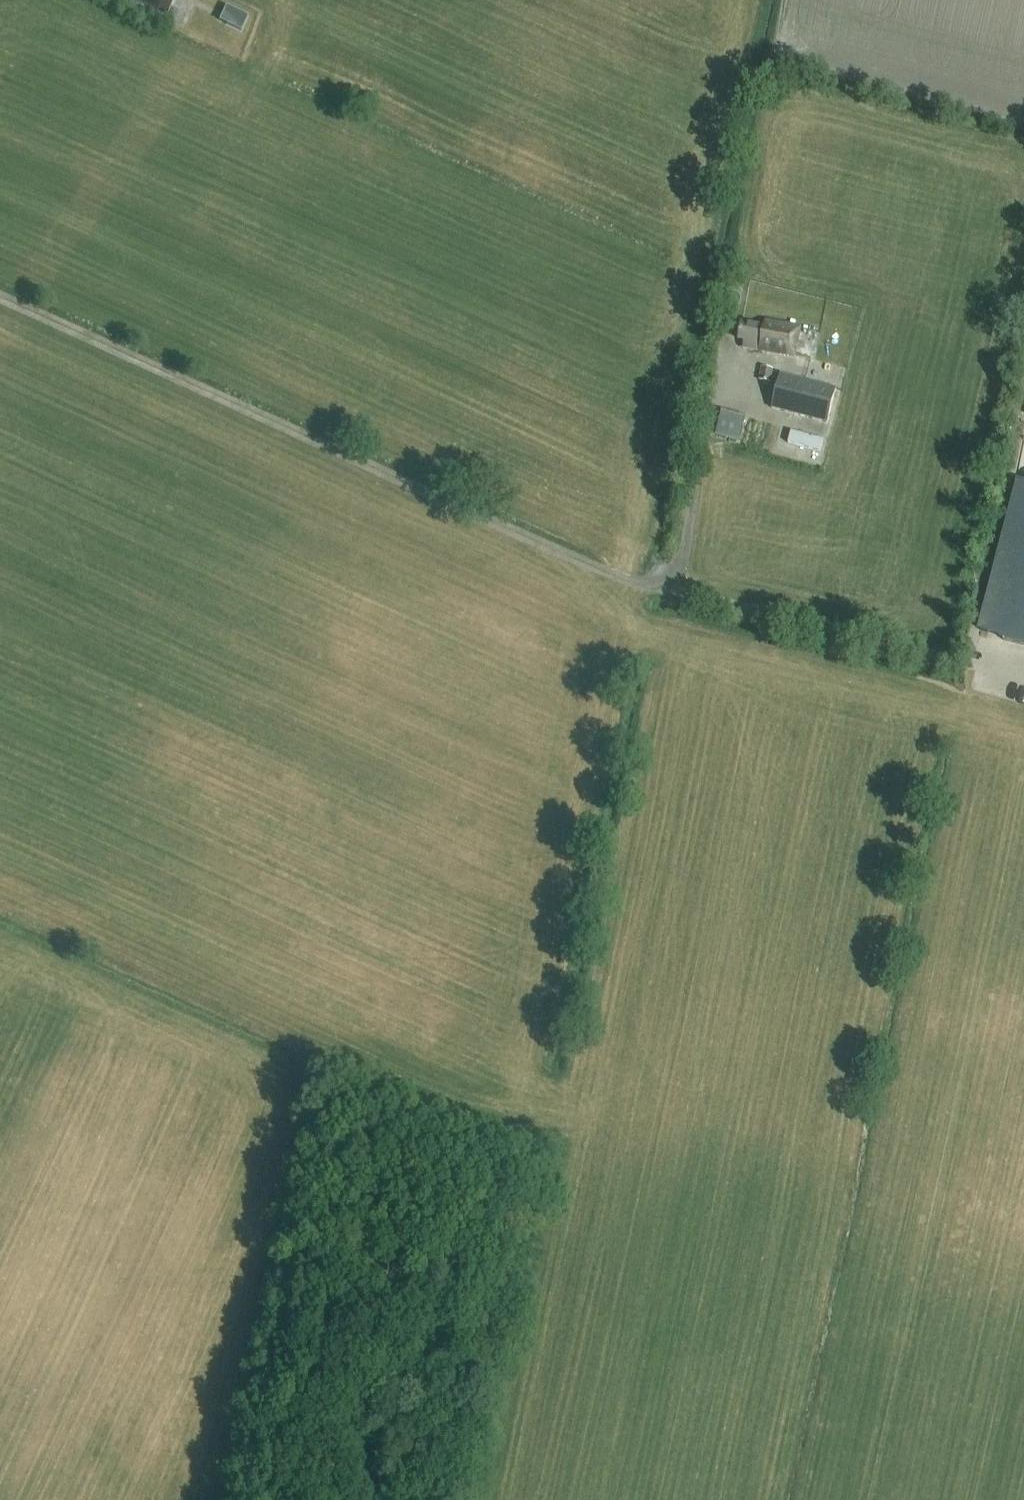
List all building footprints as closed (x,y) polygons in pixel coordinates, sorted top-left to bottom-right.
[(163,14),(170,0),(133,0),(163,14)] [(227,6),(220,21),(242,30),(248,16),(227,6)] [(793,357),(798,327),(764,320),(763,326),(740,322),(737,338),(742,339),(741,347),(793,357)] [(772,368),(760,366),(758,380),(770,382),(772,368)] [(781,373),(771,408),(827,423),(837,387),(781,373)] [(713,418),(734,422),(738,399),(718,394),(713,418)] [(1005,639),(1023,644),(1023,569),(1005,639)]
